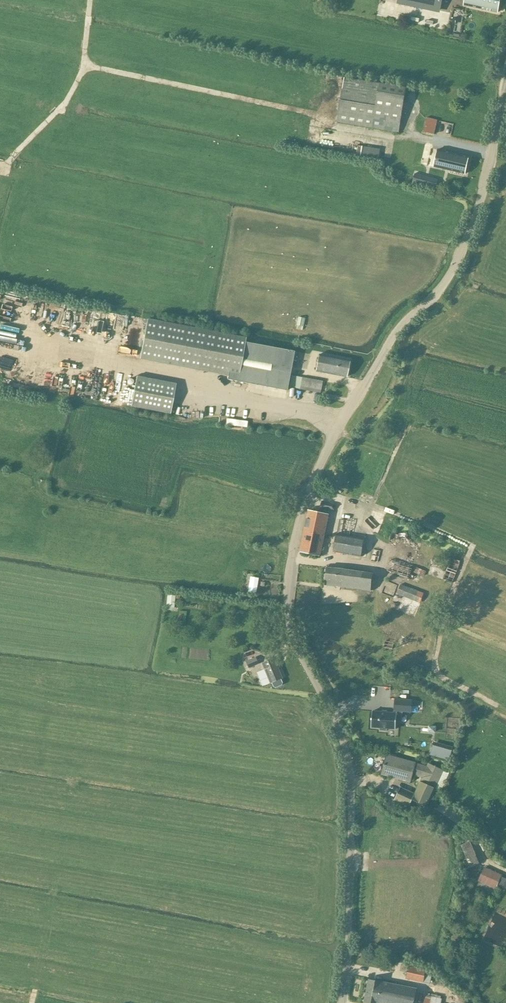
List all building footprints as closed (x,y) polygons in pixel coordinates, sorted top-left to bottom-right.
[(443,0),(398,0),(397,3),(440,13),(443,0)] [(498,11),(500,0),(465,0),(464,4),(498,11)] [(344,77),(337,122),(399,133),(407,88),(344,77)] [(426,118),(423,132),(434,134),(438,120),(426,118)] [(438,149),(434,167),(465,174),(469,157),(438,149)] [(434,192),(438,180),(415,172),(411,184),(434,192)] [(294,352),(245,343),(246,338),(147,319),(140,359),(228,376),(227,379),(287,390),(294,352)] [(346,376),(349,361),(319,355),(316,371),(346,376)] [(131,406),(171,413),(176,383),(137,376),(131,406)] [(320,393),(322,381),(291,376),(289,387),(320,393)] [(334,504),(322,501),(321,508),(333,510),(334,504)] [(320,555),(329,514),(308,510),(300,551),(320,555)] [(341,520),(339,535),(337,534),(334,552),(362,557),(365,539),(350,537),(352,521),(341,520)] [(419,541),(399,533),(399,534),(392,532),(390,541),(394,542),(386,568),(388,569),(387,571),(408,577),(408,575),(410,576),(419,541)] [(340,568),(327,567),(325,585),(341,586),(370,590),(373,573),(340,568)] [(250,576),(248,592),(257,593),(259,577),(250,576)] [(424,592),(401,584),(397,594),(420,603),(424,592)] [(395,594),(391,607),(415,616),(420,603),(395,594)] [(167,595),(166,609),(174,609),(175,599),(175,595),(167,595)] [(185,626),(186,613),(177,612),(175,624),(185,626)] [(249,668),(259,664),(256,656),(246,660),(249,668)] [(283,683),(281,679),(283,678),(277,664),(278,663),(276,657),(263,663),(271,683),(272,682),(274,687),(276,687),(282,685),(283,683)] [(412,713),(413,700),(395,698),(394,711),(403,712),(412,713)] [(394,713),(373,711),(372,727),(396,730),(396,722),(402,722),(403,712),(394,711),(394,713)] [(432,741),(430,756),(450,759),(452,744),(432,741)] [(411,782),(413,775),(416,763),(387,755),(382,771),(397,775),(396,778),(411,782)] [(416,763),(413,775),(422,778),(415,794),(413,799),(427,806),(435,787),(436,788),(444,770),(428,763),(427,766),(416,763)] [(415,794),(400,787),(395,799),(410,805),(413,799),(415,794)] [(482,835),(476,838),(479,844),(480,844),(485,841),(482,835)] [(472,843),(460,847),(467,868),(479,864),(472,843)] [(485,867),(478,881),(496,889),(498,884),(501,877),(502,875),(485,867)] [(498,884),(505,888),(505,879),(501,877),(498,884)] [(486,943),(502,945),(503,936),(487,934),(486,943)] [(409,966),(407,977),(407,979),(424,983),(426,970),(409,966)] [(416,988),(369,979),(364,1002),(414,1002),(416,988)]
